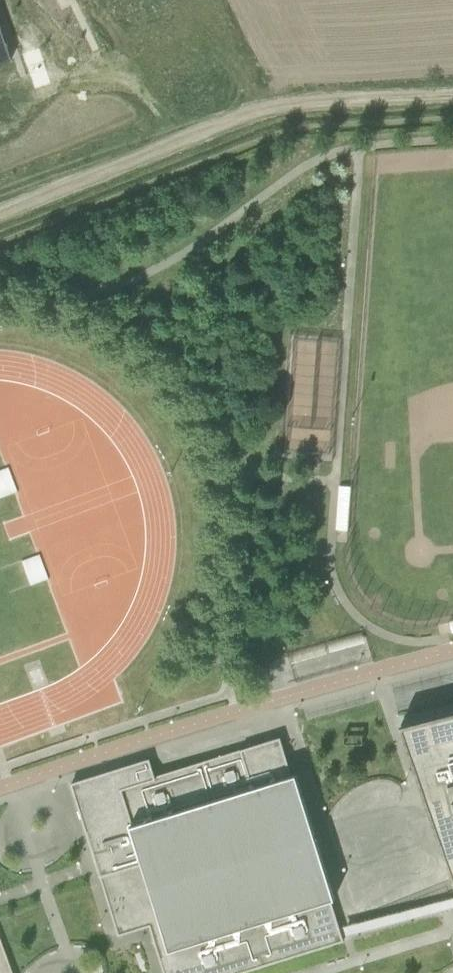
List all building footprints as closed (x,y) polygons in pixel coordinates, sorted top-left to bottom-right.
[(0,42),(0,64),(11,60),(4,41),(0,42)] [(16,492),(9,467),(0,469),(0,497),(16,492)] [(347,527),(347,485),(338,485),(338,527),(347,527)] [(21,559),(30,585),(48,579),(39,553),(21,559)] [(400,725),(452,877),(452,711),(400,725)] [(292,775),(280,737),(154,776),(149,759),(70,783),(89,843),(118,935),(149,926),(164,972),(240,972),(343,941),(342,936),(330,899),(334,898),(295,774),(292,775)] [(0,943),(0,972),(11,972),(0,943)]
